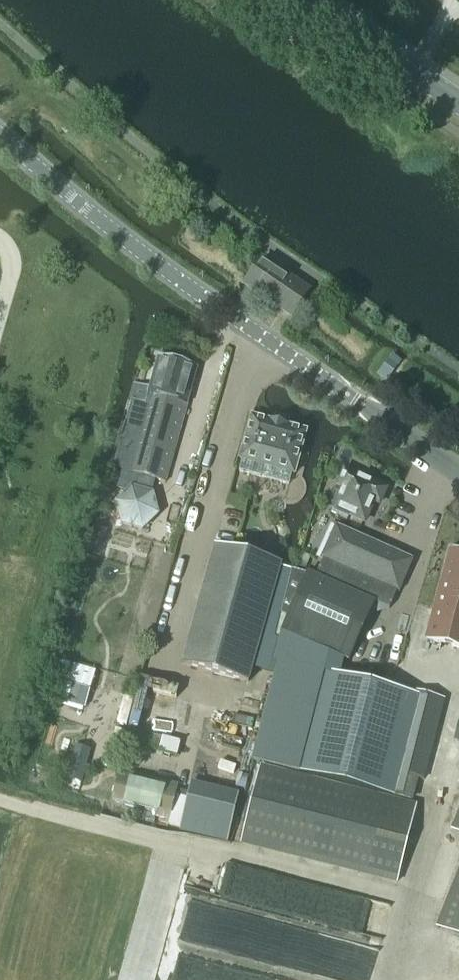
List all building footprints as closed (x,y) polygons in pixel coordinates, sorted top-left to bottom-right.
[(292,318),(309,293),(262,261),(245,286),(260,296),(262,293),(293,314),(291,317),(292,318)] [(131,402),(112,468),(165,484),(197,369),(158,358),(150,389),(134,385),(130,401),(131,402)] [(388,361),(378,374),(387,381),(398,368),(388,361)] [(295,474),(301,452),(305,434),(306,434),(306,432),(304,432),(291,429),(253,418),(251,417),(251,419),(240,458),(239,460),(241,461),(241,460),(242,461),(239,471),(289,485),(292,474),(293,475),(292,475),(294,476),(295,474)] [(379,504),(385,491),(345,473),(339,487),(345,489),(333,515),(347,521),(350,516),(364,523),(374,502),(379,504)] [(143,532),(158,516),(153,495),(132,489),(116,505),(122,526),(143,532)] [(279,641),(273,662),(275,662),(274,665),(340,679),(344,661),(348,663),(374,603),(390,610),(398,592),(399,592),(413,561),(336,528),(322,559),(323,560),(316,577),(308,573),(306,574),(292,571),(285,599),(274,639),(279,641)] [(215,547),(182,665),(249,683),(253,669),(270,674),(273,662),(279,641),(274,639),(285,599),(292,571),(281,568),(282,565),(215,547)] [(427,641),(458,650),(458,552),(451,550),(427,641)] [(253,764),(379,796),(396,726),(401,728),(409,698),(278,666),(253,764)] [(413,804),(418,784),(422,785),(443,701),(410,693),(409,698),(401,728),(396,726),(379,796),(413,804)] [(74,747),(65,780),(81,785),(91,751),(74,747)] [(260,767),(240,847),(396,886),(417,807),(260,767)] [(170,818),(178,788),(120,772),(112,802),(170,818)] [(179,832),(226,843),(238,795),(191,784),(179,832)] [(436,931),(458,940),(458,873),(436,931)]
